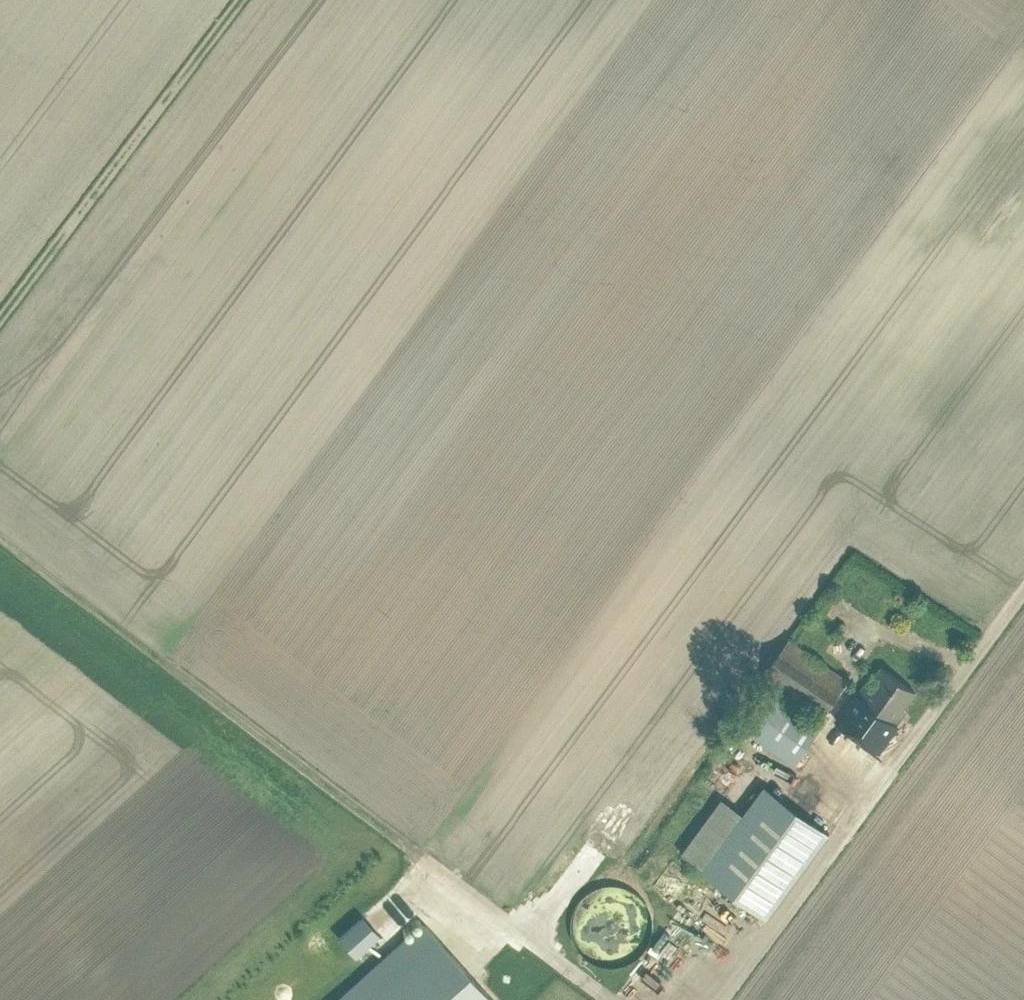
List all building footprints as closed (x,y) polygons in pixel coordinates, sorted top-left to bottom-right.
[(763,675),(822,717),(849,679),(814,654),(790,637),(763,675)] [(867,680),(839,717),(879,747),(907,708),(904,706),(916,691),(882,666),(870,682),(867,680)] [(725,745),(780,784),(823,723),(769,683),(740,724),(725,745)] [(702,866),(768,914),(830,829),(764,781),(702,866)] [(597,987),(610,999),(614,999),(618,996),(603,981),(597,987)]
